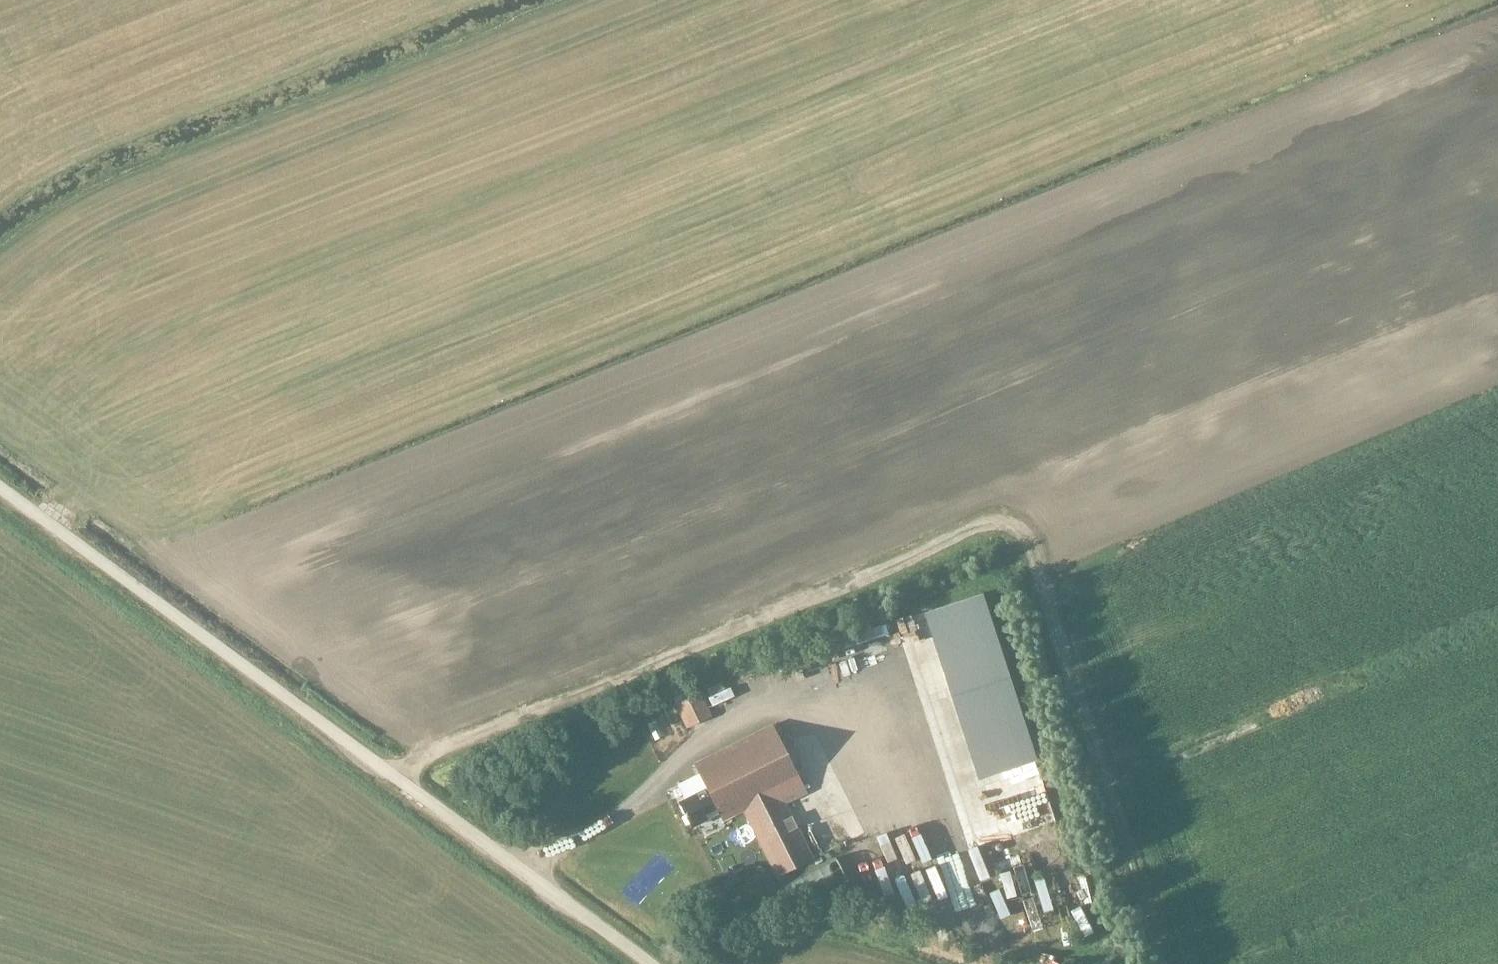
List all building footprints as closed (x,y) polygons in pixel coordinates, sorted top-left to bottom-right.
[(685,727),(710,715),(699,693),(674,705),(685,727)] [(863,699),(855,706),(878,730),(885,722),(863,699)] [(812,858),(784,803),(805,792),(770,724),(694,763),(707,789),(679,803),(691,827),(719,813),(723,820),(743,810),(776,876),(812,858)] [(874,773),(884,766),(863,738),(854,745),(874,773)] [(880,774),(902,801),(910,794),(888,767),(880,774)] [(1000,799),(1005,813),(1023,807),(1018,793),(1000,799)] [(959,802),(963,814),(980,809),(976,797),(959,802)] [(817,813),(806,818),(819,848),(830,843),(817,813)] [(879,867),(901,860),(904,870),(913,867),(899,829),(870,839),(879,867)] [(1041,896),(1043,863),(1005,862),(1004,895),(1041,896)] [(931,865),(920,868),(929,906),(940,904),(931,865)] [(959,901),(969,899),(962,868),(952,870),(959,901)] [(985,923),(1020,920),(1018,896),(1003,897),(1004,912),(984,914),(985,923)] [(705,935),(697,939),(700,946),(708,942),(705,935)]
